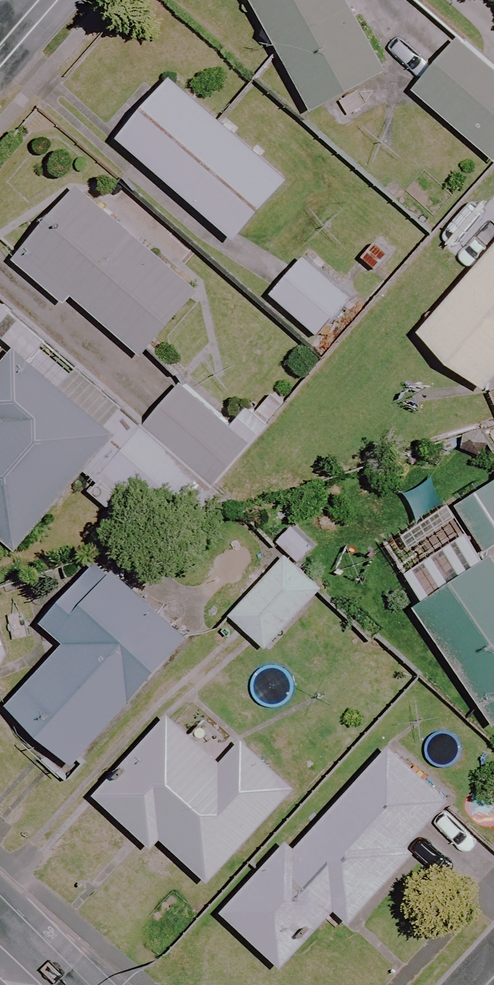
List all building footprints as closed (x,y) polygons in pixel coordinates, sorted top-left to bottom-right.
[(314,109),(322,105),(336,130),(400,92),(345,0),(250,0),(314,109)] [(460,41),(415,95),(493,162),(493,70),(460,41)] [(288,181),(174,80),(121,140),(236,240),(288,181)] [(204,285),(86,184),(24,257),(72,299),(80,290),(149,349),(204,285)] [(420,335),(483,390),(493,377),(493,251),(420,335)] [(356,295),(309,254),(277,291),(324,332),(356,295)] [(135,413),(81,366),(2,297),(0,299),(0,323),(23,343),(0,370),(0,527),(20,545),(89,465),(135,413)] [(235,423),(186,378),(146,423),(216,483),(272,421),(252,403),(235,423)] [(146,423),(135,413),(89,465),(188,551),(233,498),(216,483),(146,423)] [(489,551),(493,547),(493,482),(457,506),(471,528),(489,551)] [(471,528),(396,578),(493,727),(493,558),(489,551),(471,528)] [(293,565),(284,557),(229,618),(265,651),(320,590),(293,565)] [(189,639),(113,570),(95,590),(82,578),(43,622),(66,644),(8,708),(73,767),(189,639)] [(222,766),(170,718),(97,797),(153,848),(163,838),(211,881),(295,789),(244,742),(222,766)] [(448,801),(390,747),(297,848),(290,840),(225,911),(284,966),(337,909),(351,922),(414,854),(407,847),(448,801)]
